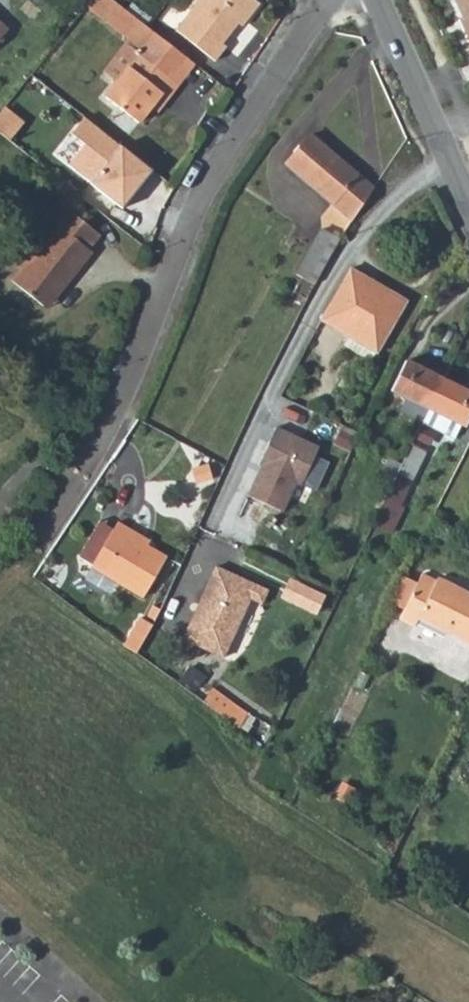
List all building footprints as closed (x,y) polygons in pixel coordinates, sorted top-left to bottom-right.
[(67,4),(75,10),(83,0),(70,0),(67,4)] [(181,60),(107,0),(87,0),(83,6),(123,39),(136,50),(111,80),(102,93),(148,131),(161,114),(172,101),(178,106),(189,92),(169,76),(181,60)] [(173,34),(212,65),(223,51),(219,48),(235,28),(239,23),(243,26),(257,9),(246,0),(200,0),(173,34)] [(461,15),(466,13),(468,21),(468,0),(455,0),(461,15)] [(0,10),(0,36),(12,20),(0,10)] [(466,13),(461,15),(458,16),(468,45),(468,21),(466,13)] [(239,23),(235,28),(239,31),(243,26),(239,23)] [(98,70),(111,80),(136,50),(123,39),(98,70)] [(202,76),(181,60),(169,76),(189,92),(202,76)] [(167,119),(178,106),(172,101),(161,114),(167,119)] [(8,141),(20,126),(0,110),(0,135),(8,141)] [(151,172),(83,118),(70,135),(83,145),(66,166),(90,184),(89,185),(120,210),(136,190),(151,172)] [(54,155),(66,166),(83,145),(70,135),(54,155)] [(285,166),(350,222),(371,189),(309,136),(285,166)] [(92,234),(59,211),(48,227),(51,229),(26,264),(23,262),(6,282),(39,306),(59,279),(64,281),(85,253),(81,250),(92,234)] [(340,240),(323,229),(296,274),(313,284),(340,240)] [(404,302),(349,270),(320,321),(333,329),(335,325),(352,334),(344,349),(368,362),(377,349),(404,302)] [(43,309),(64,281),(59,279),(39,306),(43,309)] [(414,404),(427,410),(440,383),(422,373),(423,371),(404,362),(389,393),(414,404)] [(440,383),(427,410),(459,426),(464,428),(468,417),(468,394),(459,390),(458,392),(440,383)] [(407,418),(420,424),(427,410),(414,404),(407,418)] [(452,441),(459,426),(427,410),(420,424),(452,441)] [(321,445),(278,425),(261,462),(263,463),(249,493),(284,510),(299,480),(303,482),(321,445)] [(425,453),(410,446),(399,468),(384,499),(384,501),(399,509),(425,453)] [(387,462),(372,493),(384,499),(399,468),(387,462)] [(384,501),(373,524),(388,532),(399,509),(384,501)] [(97,563),(118,526),(105,519),(84,556),(97,563)] [(134,529),(121,521),(118,526),(97,563),(96,565),(146,595),(169,555),(150,544),(132,533),(134,529)] [(153,540),(134,529),(132,533),(150,544),(153,540)] [(258,583),(218,564),(184,636),(224,656),(252,597),(258,583)] [(420,576),(415,587),(401,614),(397,622),(413,630),(418,621),(468,648),(468,595),(467,595),(465,599),(450,592),(452,587),(436,579),(433,583),(420,576)] [(290,580),(281,599),(315,615),(324,596),(290,580)] [(415,587),(401,580),(388,608),(401,614),(415,587)] [(258,583),(252,597),(263,602),(270,589),(258,583)] [(467,595),(452,587),(450,592),(465,599),(467,595)] [(134,624),(124,642),(137,649),(147,631),(134,624)] [(235,702),(212,685),(201,700),(227,720),(235,702)]
